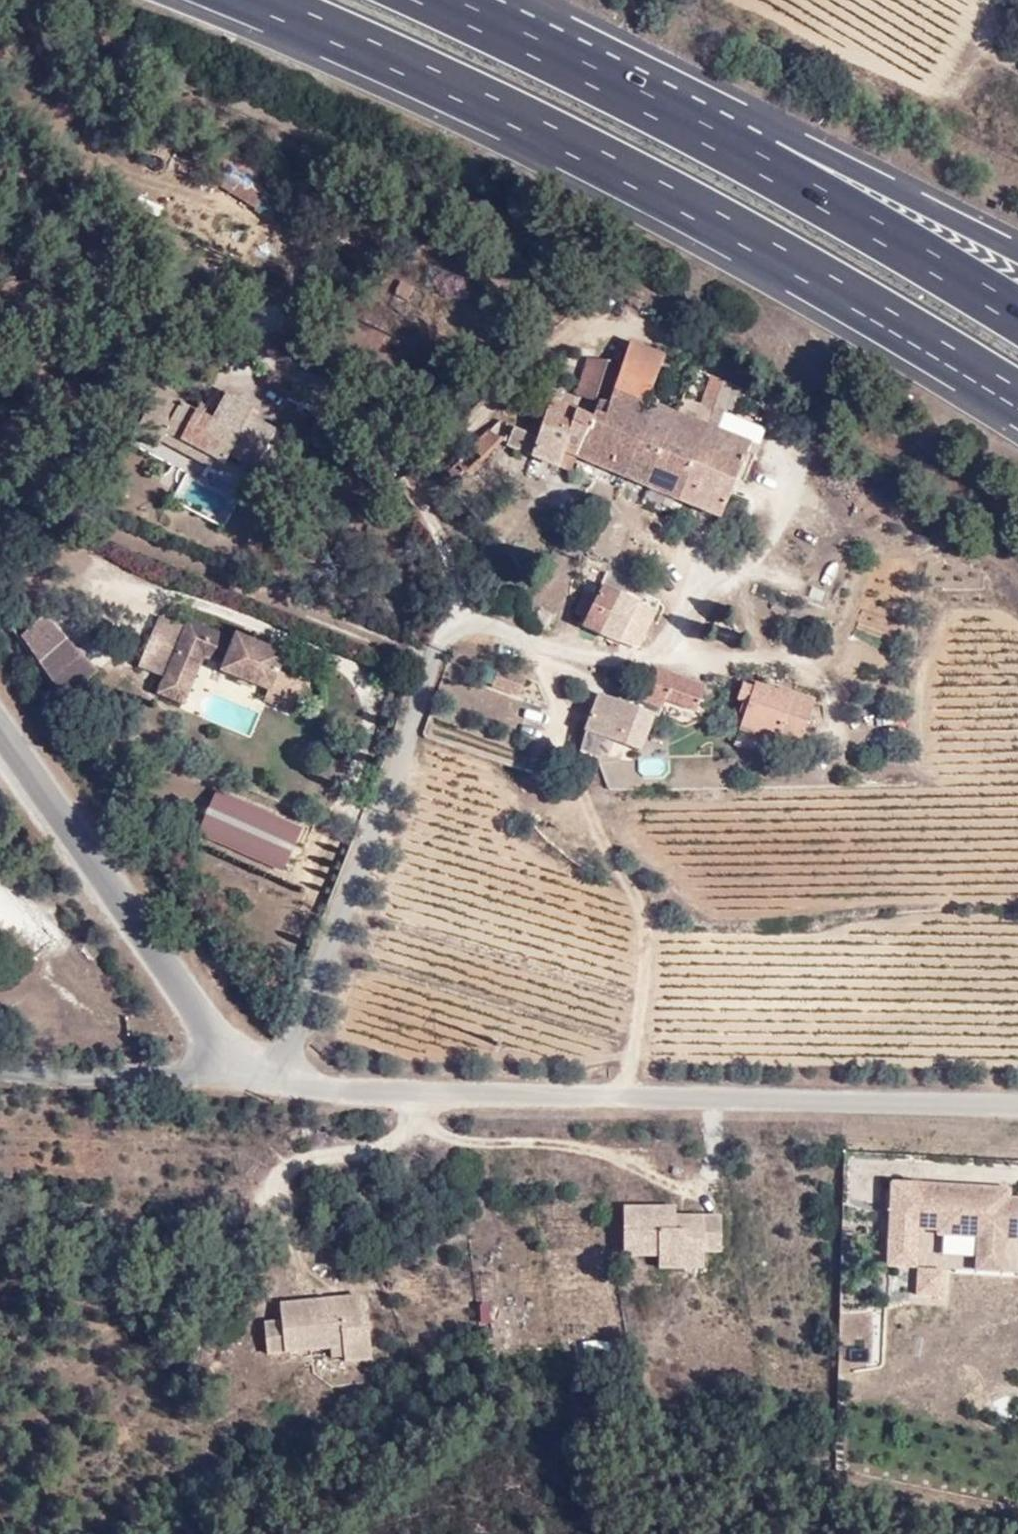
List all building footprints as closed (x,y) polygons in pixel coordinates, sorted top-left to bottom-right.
[(413,318),(421,291),(397,283),(389,310),(413,318)] [(629,342),(621,360),(606,394),(601,394),(597,400),(601,400),(596,414),(582,457),(627,476),(656,401),(649,398),(664,357),(629,342)] [(578,395),(597,400),(601,394),(606,394),(621,360),(587,358),(578,395)] [(718,403),(726,381),(712,376),(703,398),(718,403)] [(729,412),(731,405),(739,386),(726,381),(718,403),(714,416),(725,421),(729,412)] [(750,390),(739,386),(731,405),(743,410),(750,390)] [(233,458),(258,471),(277,433),(254,420),(259,410),(231,396),(222,412),(215,425),(199,416),(160,396),(138,436),(163,450),(165,445),(172,435),(206,452),(207,449),(231,462),(233,458)] [(656,401),(627,476),(648,485),(676,411),(656,401)] [(553,402),(542,426),(573,439),(584,411),(553,402)] [(199,416),(215,425),(222,412),(206,404),(199,416)] [(584,411),(573,439),(568,452),(582,457),(596,414),(584,411)] [(682,498),(695,463),(710,425),(676,411),(648,485),(682,498)] [(725,421),(737,426),(733,435),(761,446),(768,429),(729,412),(725,421)] [(739,475),(748,479),(761,446),(733,435),(710,425),(695,463),(737,481),(739,475)] [(542,426),(537,435),(529,452),(562,467),(568,452),(573,439),(542,426)] [(529,452),(537,435),(520,427),(515,440),(512,444),(529,452)] [(493,429),(444,477),(455,490),(509,437),(493,429)] [(165,445),(224,475),(231,462),(207,449),(206,452),(172,435),(165,445)] [(582,457),(568,452),(562,467),(576,473),(582,457)] [(737,481),(695,463),(682,498),(724,516),(737,481)] [(184,471),(173,507),(227,524),(238,489),(184,471)] [(597,587),(583,626),(603,635),(618,596),(597,587)] [(618,596),(603,635),(625,644),(641,606),(618,596)] [(641,606),(625,644),(642,651),(657,612),(641,606)] [(48,619),(26,638),(44,664),(71,701),(102,676),(48,619)] [(142,673),(165,682),(177,655),(188,631),(162,621),(142,673)] [(241,644),(191,624),(188,631),(177,655),(205,667),(208,660),(225,668),(222,674),(272,695),(267,704),(293,715),(305,686),(282,676),(288,660),(242,641),(241,644)] [(159,697),(187,709),(205,667),(177,655),(165,682),(159,697)] [(526,675),(486,665),(480,687),(520,697),(526,675)] [(688,697),(690,684),(649,668),(644,682),(688,697)] [(690,684),(688,697),(644,682),(636,702),(629,699),(627,702),(625,709),(613,704),(594,696),(580,733),(611,746),(615,736),(638,744),(652,708),(659,711),(663,703),(692,716),(703,689),(690,684)] [(734,720),(741,723),(736,734),(794,755),(814,698),(785,688),(784,692),(754,683),(739,692),(734,706),(738,707),(734,720)] [(627,702),(616,698),(613,704),(625,709),(627,702)] [(615,736),(611,746),(633,755),(638,744),(615,736)] [(195,839),(284,872),(303,823),(214,789),(195,839)] [(924,1234),(945,1234),(945,1239),(985,1240),(984,1262),(1012,1262),(1012,1241),(1017,1241),(1017,1202),(1015,1202),(1013,1202),(1013,1208),(988,1206),(988,1192),(925,1190),(924,1234)] [(988,1192),(988,1206),(1013,1208),(1013,1202),(1015,1202),(1015,1193),(988,1192)] [(630,1218),(629,1263),(664,1264),(663,1276),(691,1277),(691,1262),(709,1262),(726,1262),(727,1229),(690,1228),(690,1233),(681,1233),(681,1228),(681,1219),(630,1218)] [(691,1262),(691,1277),(708,1277),(709,1262),(691,1262)] [(984,1262),(984,1274),(1011,1274),(1012,1262),(984,1262)] [(915,1305),(948,1303),(946,1267),(913,1269),(915,1305)] [(263,1326),(266,1355),(329,1349),(342,1348),(343,1359),(343,1363),(370,1360),(366,1319),(361,1320),(359,1299),(279,1306),(280,1324),(263,1326)] [(329,1349),(331,1360),(343,1359),(342,1348),(329,1349)]
